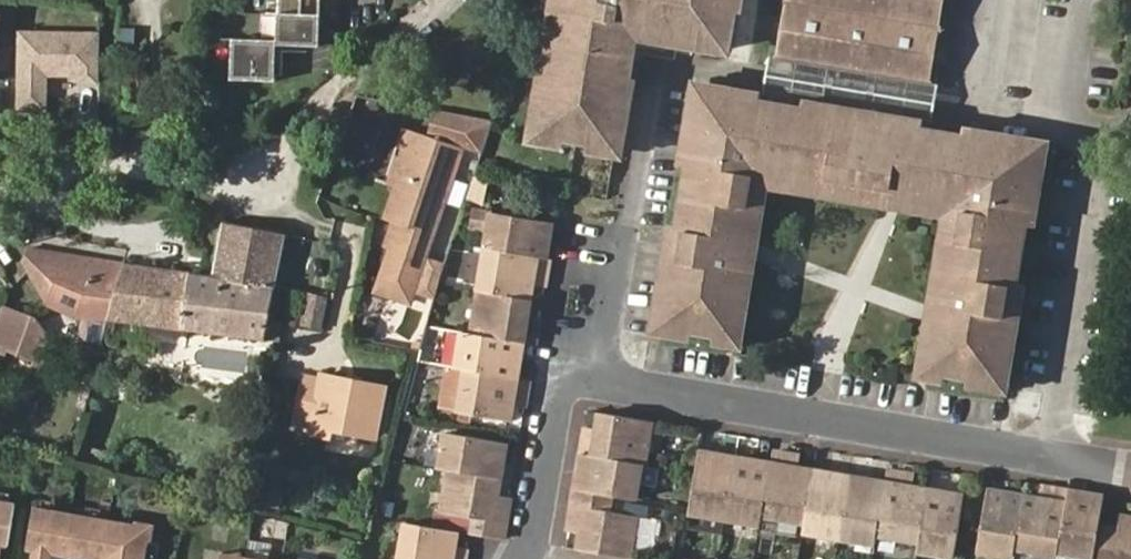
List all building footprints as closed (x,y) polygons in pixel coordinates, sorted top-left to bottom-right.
[(277,42),(233,41),(232,80),(275,82),(277,46),(320,48),(322,0),(279,0),(277,42)] [(534,151),(612,165),(633,48),(722,63),(733,0),(561,0),(534,151)] [(777,52),(764,61),(759,90),(931,118),(937,86),(925,83),(941,0),(784,0),(777,52)] [(101,30),(18,29),(17,115),(47,116),(47,74),(79,75),(79,81),(100,82),(101,30)] [(147,47),(124,48),(128,100),(150,98),(147,47)] [(919,120),(798,99),(796,108),(755,99),(757,92),(684,80),(669,167),(676,169),(666,228),(657,226),(640,335),(729,352),(760,175),(966,209),(932,383),(1005,395),(1024,285),(1017,282),(1024,227),(1033,229),(1047,141),(958,126),(956,134),(931,128),(919,127),(919,120)] [(408,249),(400,276),(422,281),(436,228),(460,140),(415,128),(412,142),(400,183),(391,215),(401,218),(393,244),(402,247),(408,249)] [(388,180),(400,183),(412,142),(400,139),(388,180)] [(907,380),(932,383),(966,209),(760,175),(729,352),(740,354),(767,192),(934,221),(907,380)] [(544,259),(549,225),(493,216),(488,251),(544,259)] [(274,288),(284,234),(225,224),(215,278),(274,288)] [(394,274),(400,276),(408,249),(402,247),(394,274)] [(108,319),(124,264),(28,248),(22,260),(48,305),(74,316),(76,316),(104,319),(108,319)] [(529,302),(532,285),(533,278),(548,280),(551,262),(544,259),(488,251),(481,295),(529,302)] [(274,288),(215,278),(124,264),(108,319),(266,337),(274,288)] [(546,288),(548,280),(533,278),(532,285),(546,288)] [(60,355),(59,353),(46,332),(15,322),(21,304),(10,293),(0,317),(0,352),(52,370),(60,355)] [(308,295),(302,325),(318,328),(324,298),(308,295)] [(525,328),(527,319),(529,302),(481,295),(474,339),(524,345),(537,347),(540,330),(525,328)] [(102,340),(104,319),(76,316),(75,333),(80,338),(102,340)] [(540,330),(541,321),(527,319),(525,328),(540,330)] [(518,381),(524,345),(474,339),(464,337),(458,373),(468,375),(518,381)] [(514,409),(515,401),(528,402),(530,390),(531,383),(518,381),(468,375),(463,418),(513,424),(514,409)] [(375,449),(387,397),(325,382),(324,390),(305,387),(295,430),(313,435),(312,442),(332,448),(334,440),(375,449)] [(527,409),(528,402),(515,401),(514,409),(527,409)] [(649,466),(655,424),(605,416),(602,431),(601,440),(587,438),(584,456),(643,465),(649,466)] [(501,482),(509,435),(451,428),(443,475),(452,477),(501,482)] [(601,440),(602,431),(589,429),(587,438),(601,440)] [(806,527),(814,474),(797,471),(789,469),(791,455),(776,453),(774,467),(764,520),(806,527)] [(726,520),(736,461),(701,455),(700,455),(697,474),(691,509),(690,514),(726,520)] [(797,471),(800,456),(791,455),(789,469),(797,471)] [(639,501),(643,465),(584,456),(579,492),(613,497),(639,501)] [(736,461),(726,520),(728,520),(763,526),(764,520),(774,467),(736,461)] [(920,545),(928,494),(911,491),(901,489),(903,474),(888,472),(886,486),(877,538),(920,545)] [(839,539),(850,480),(814,474),(806,527),(805,533),(839,539)] [(911,491),(914,476),(903,474),(901,489),(911,491)] [(495,527),(498,505),(501,482),(452,477),(445,519),(472,524),(470,538),(473,539),(505,542),(507,530),(495,527)] [(877,538),(886,486),(850,480),(839,539),(876,545),(877,538)] [(1048,501),(1050,488),(1041,487),(1039,500),(1048,501)] [(1058,553),(1068,491),(1050,488),(1048,501),(1039,500),(1024,496),(1015,551),(1058,557),(1058,553)] [(8,498),(9,491),(0,489),(0,497),(8,498)] [(1015,551),(1024,496),(988,491),(978,552),(1013,558),(1015,551)] [(1098,525),(1104,496),(1068,491),(1058,553),(1092,558),(1098,525)] [(642,518),(611,512),(613,497),(579,492),(576,511),(591,513),(587,537),(572,536),(570,550),(627,558),(636,558),(642,518)] [(953,557),(962,499),(928,494),(920,545),(919,551),(953,557)] [(7,542),(15,500),(8,498),(0,497),(0,541),(7,542)] [(41,498),(39,505),(53,508),(54,500),(41,498)] [(48,558),(50,550),(98,558),(147,558),(150,545),(151,541),(154,542),(157,526),(137,522),(137,524),(100,518),(87,514),(53,508),(39,505),(35,505),(27,546),(32,548),(30,558),(48,558)] [(507,530),(511,506),(498,505),(495,527),(507,530)] [(89,508),(87,514),(100,518),(102,510),(89,508)] [(587,537),(591,513),(576,511),(572,536),(587,537)] [(1117,515),(1114,528),(1130,532),(1130,517),(1117,515)] [(1114,528),(1098,525),(1092,558),(1130,558),(1130,532),(1114,528)] [(459,553),(462,537),(408,531),(404,558),(458,558),(459,553)] [(150,545),(147,558),(154,558),(156,547),(150,545)] [(48,558),(49,558),(98,558),(50,550),(48,558)]
